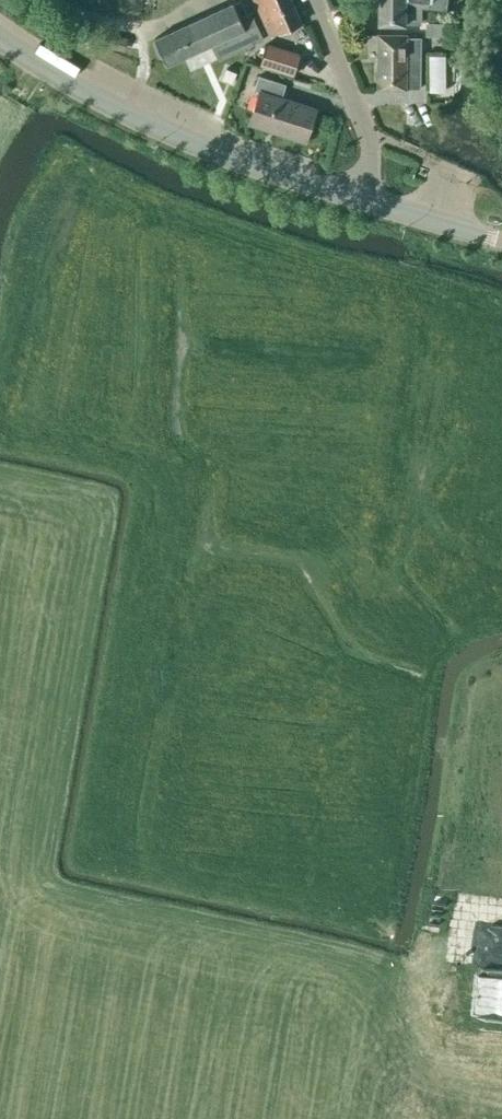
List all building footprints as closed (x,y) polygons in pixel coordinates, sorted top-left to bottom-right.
[(249,18),(241,0),(234,3),(233,3),(155,38),(167,64),(211,44),(218,60),(263,39),(253,16),(249,18)] [(270,37),(302,22),(292,0),(254,0),(270,37)] [(378,23),(419,24),(419,5),(446,8),(447,0),(378,0),(378,23)] [(447,23),(425,22),(425,36),(447,36),(447,23)] [(406,88),(420,89),(421,37),(406,37),(406,35),(378,34),(378,89),(406,89),(406,88)] [(105,44),(124,48),(125,38),(106,35),(105,44)] [(295,56),(263,46),(260,55),(250,52),(247,63),(263,69),(264,66),(289,74),(295,56)] [(223,79),(233,83),(237,73),(227,69),(223,79)] [(249,123),(305,141),(316,109),(281,98),(286,84),(259,76),(255,89),(259,91),(249,123)]
